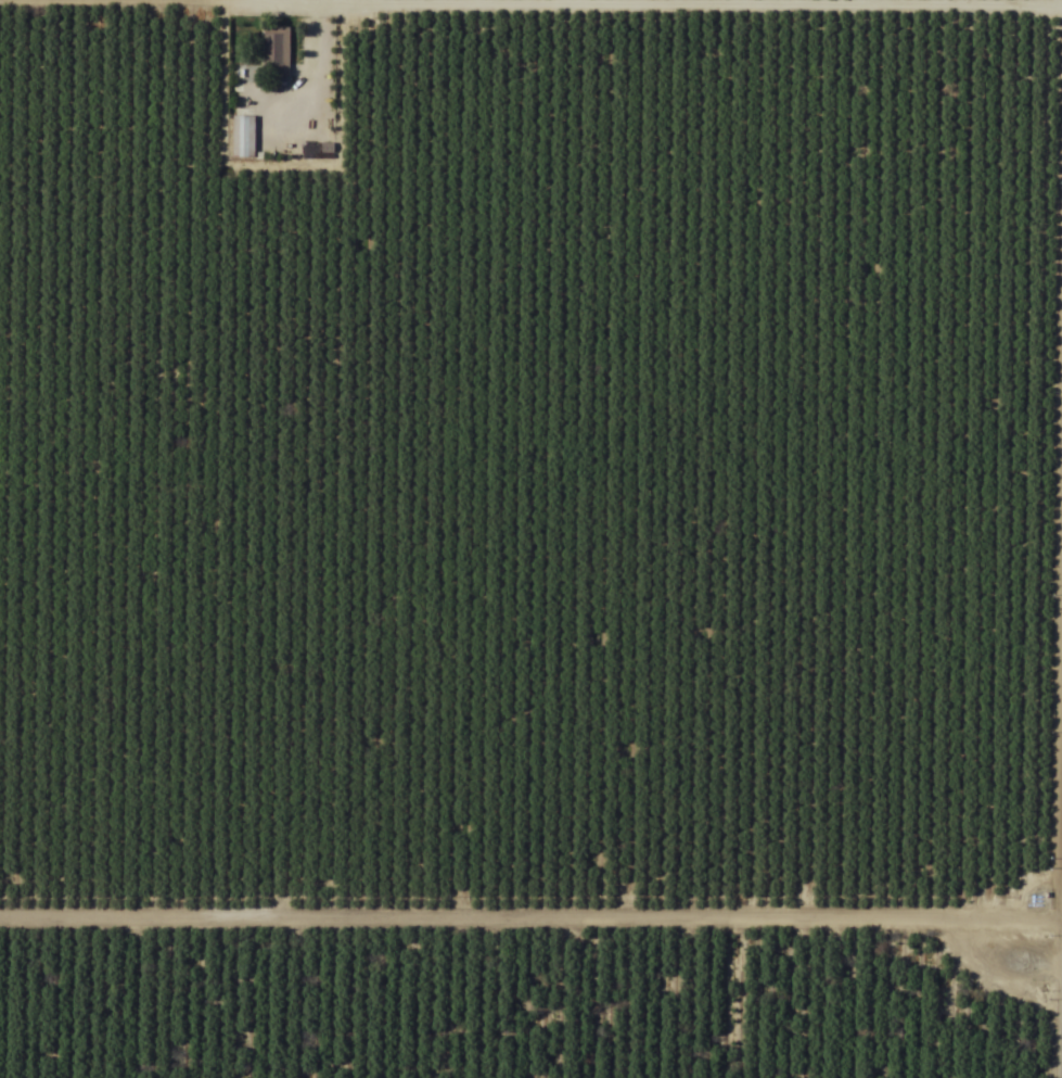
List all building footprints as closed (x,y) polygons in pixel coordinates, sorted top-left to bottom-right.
[(282,68),(282,34),(265,35),(266,68),(282,68)] [(253,117),(231,117),(231,158),(253,158),(253,117)]
